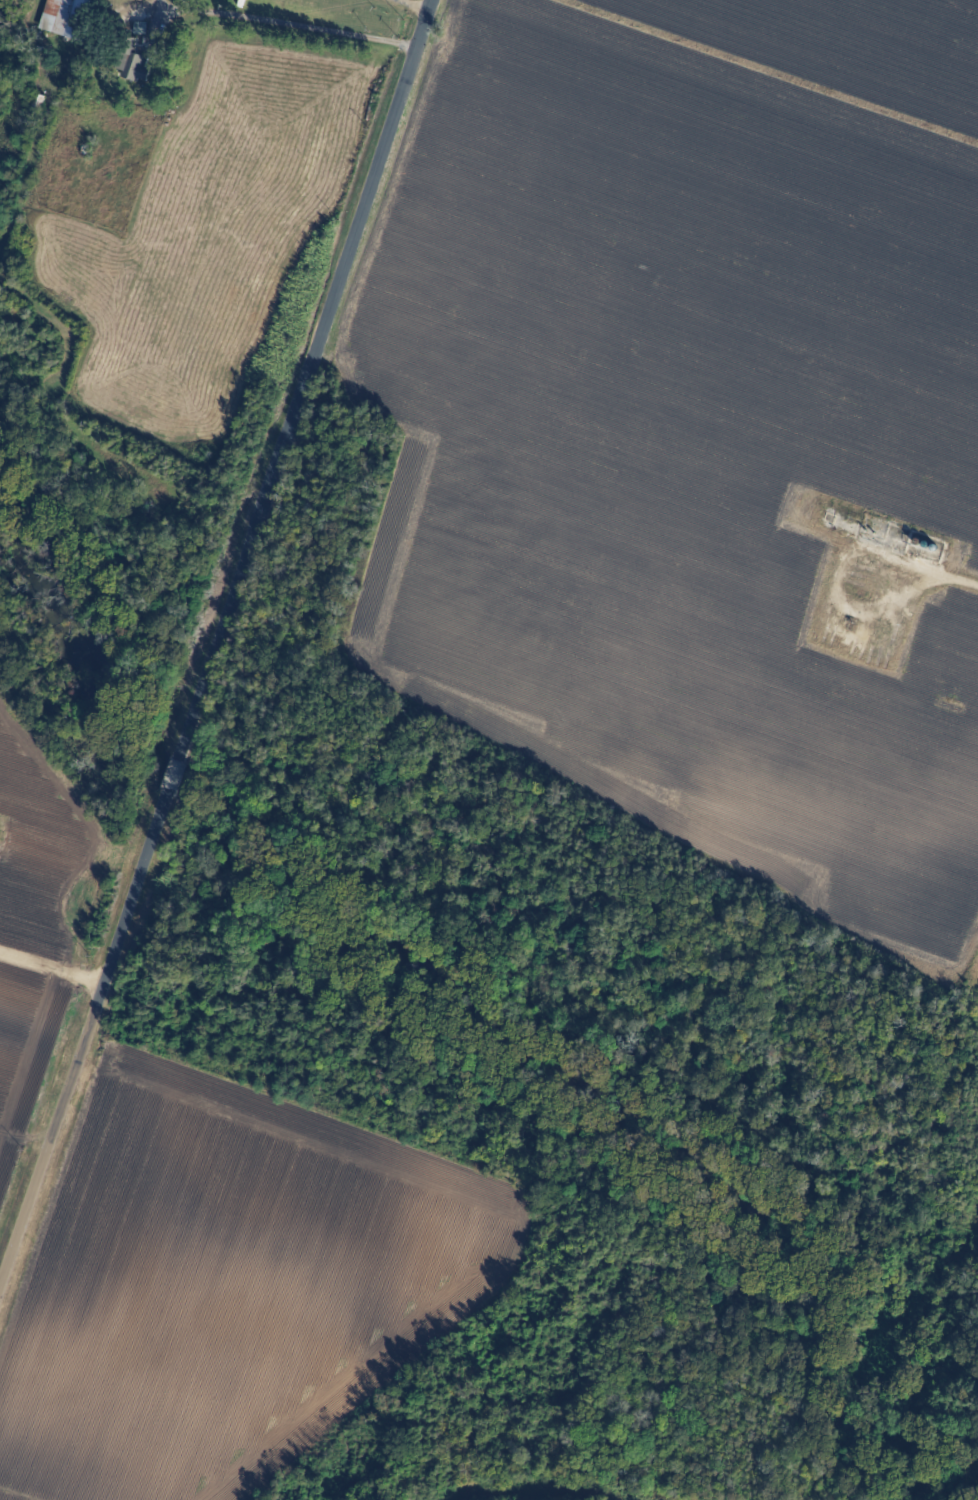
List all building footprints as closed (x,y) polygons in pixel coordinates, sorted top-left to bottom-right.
[(73,38),(83,0),(47,0),(39,28),(73,38)] [(134,34),(147,33),(147,21),(134,22),(134,34)] [(124,36),(115,68),(123,70),(122,76),(145,82),(149,67),(141,65),(144,56),(132,53),(136,40),(124,36)]
